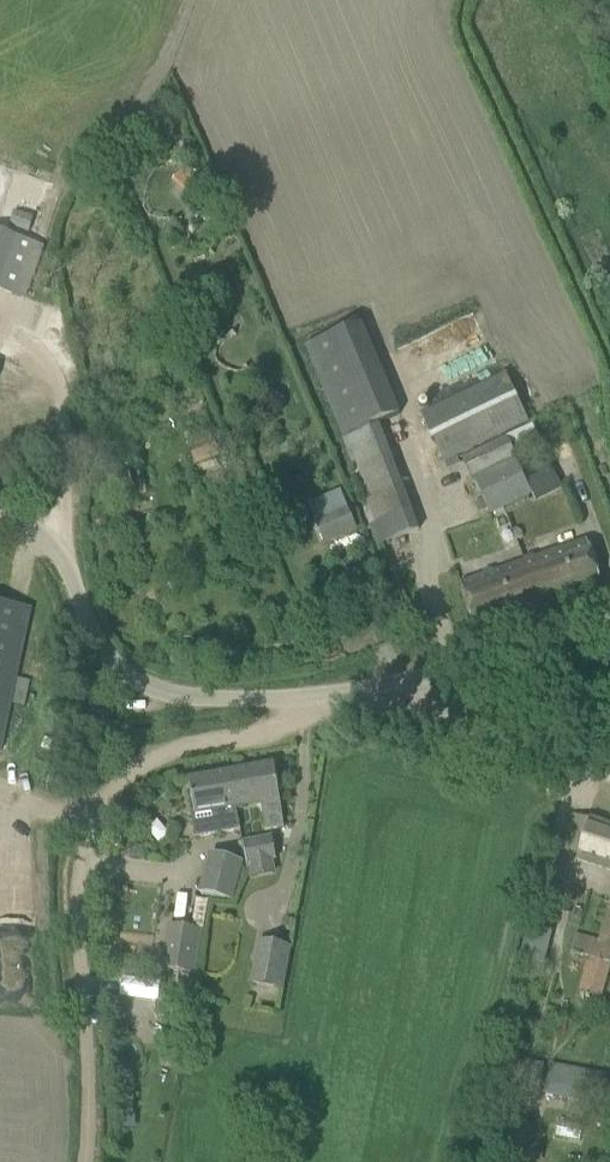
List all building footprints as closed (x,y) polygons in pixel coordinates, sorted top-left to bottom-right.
[(194,178),(183,190),(193,199),(204,186),(194,178)] [(28,232),(33,217),(15,211),(10,226),(28,232)] [(3,290),(22,239),(0,231),(0,289),(3,290)] [(22,239),(3,290),(23,298),(42,246),(22,239)] [(304,348),(343,440),(399,417),(361,325),(304,348)] [(484,327),(414,344),(421,372),(491,355),(484,327)] [(421,414),(444,462),(528,421),(505,374),(421,414)] [(118,376),(101,379),(101,380),(103,392),(121,389),(118,376)] [(505,438),(515,458),(540,446),(530,426),(505,438)] [(206,430),(186,438),(190,447),(187,448),(194,466),(219,456),(211,438),(210,438),(206,430)] [(515,458),(505,438),(463,458),(473,479),(515,458)] [(531,493),(526,482),(515,458),(473,479),(490,513),(531,493)] [(128,468),(108,472),(111,487),(131,483),(128,468)] [(526,482),(531,493),(535,501),(561,489),(552,469),(526,482)] [(340,491),(307,505),(313,518),(323,543),(357,528),(346,504),(340,491)] [(587,540),(459,584),(458,584),(464,601),(472,624),(601,580),(587,540)] [(1,750),(30,608),(0,602),(0,750),(1,750)] [(274,763),(228,771),(234,806),(261,802),(266,830),(284,826),(279,786),(274,763)] [(234,806),(228,771),(189,778),(195,812),(191,813),(196,838),(238,830),(234,806)] [(566,837),(562,851),(577,856),(576,859),(609,870),(609,824),(590,818),(590,819),(573,814),(566,837)] [(271,837),(242,842),(246,863),(275,857),(271,837)] [(233,899),(242,863),(211,855),(201,890),(233,899)] [(534,907),(521,962),(543,967),(559,902),(540,898),(538,908),(534,907)] [(609,945),(609,908),(606,907),(597,942),(609,945)] [(113,916),(104,916),(104,932),(113,932),(113,916)] [(138,921),(117,919),(116,927),(137,929),(138,921)] [(199,930),(170,926),(163,969),(192,973),(199,930)] [(597,942),(574,935),(570,951),(587,956),(609,962),(609,945),(597,942)] [(289,947),(259,942),(252,983),(281,989),(289,947)] [(609,962),(587,956),(578,989),(600,995),(609,962)] [(551,1065),(546,1092),(601,1102),(606,1075),(551,1065)] [(536,1131),(529,1129),(525,1144),(533,1146),(536,1131)]
